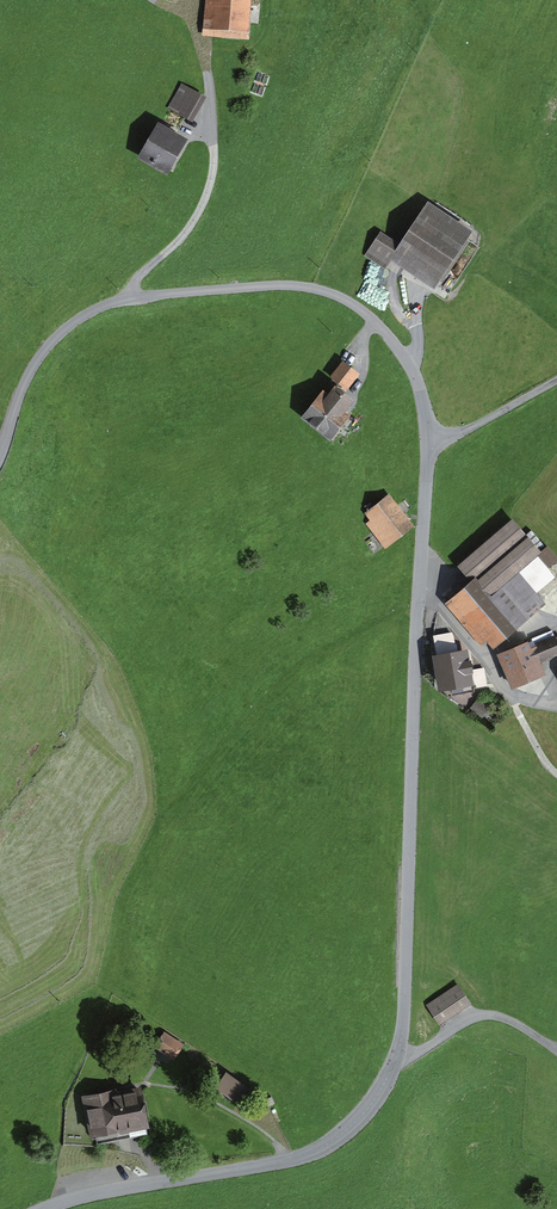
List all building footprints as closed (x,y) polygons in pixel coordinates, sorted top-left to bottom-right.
[(209,21),(251,23),(259,24),(261,0),(211,0),(209,21)] [(206,99),(179,83),(164,108),(192,124),(206,99)] [(193,144),(158,125),(138,161),(167,176),(173,180),(193,144)] [(405,235),(385,222),(367,250),(394,267),(402,254),(448,283),(486,224),(434,191),(405,235)] [(368,368),(350,355),(342,365),(359,379),(368,368)] [(337,390),(331,385),(310,411),(341,436),(362,411),(356,406),(367,393),(347,377),(337,390)] [(420,520),(394,487),(365,509),(391,542),(420,520)] [(452,596),(487,637),(495,631),(503,640),(553,598),(536,579),(556,562),(556,544),(551,537),(547,540),(521,509),(458,561),(473,578),(452,596)] [(503,647),(518,684),(553,670),(547,656),(556,652),(556,625),(503,647)] [(451,633),(436,636),(439,655),(435,655),(440,688),(453,686),(454,692),(473,689),(467,651),(454,653),(451,633)] [(465,977),(433,996),(446,1018),(478,999),(465,977)] [(188,1039),(167,1028),(158,1043),(179,1055),(188,1039)] [(248,1089),(227,1074),(218,1086),(240,1101),(248,1089)] [(151,1078),(90,1091),(99,1132),(160,1119),(151,1078)]
